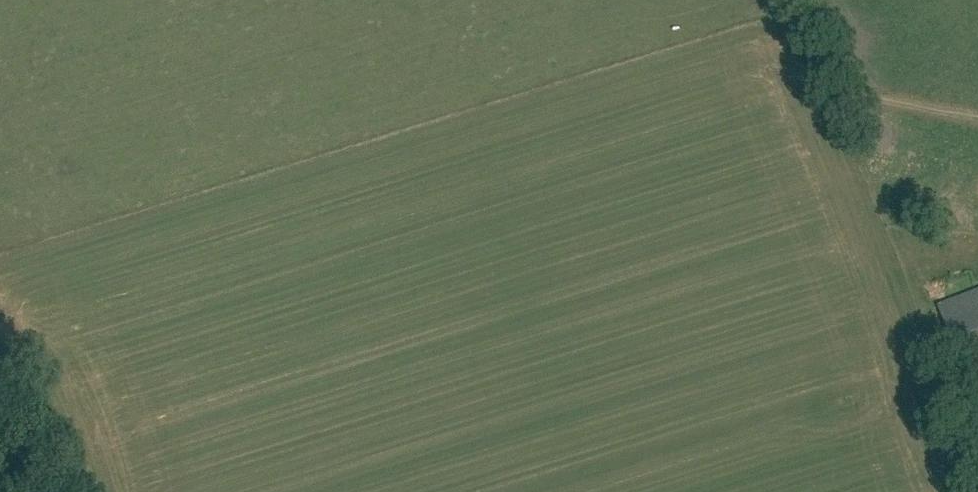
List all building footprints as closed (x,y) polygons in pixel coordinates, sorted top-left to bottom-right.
[(977,376),(977,289),(941,304),(971,379),(977,376)]
